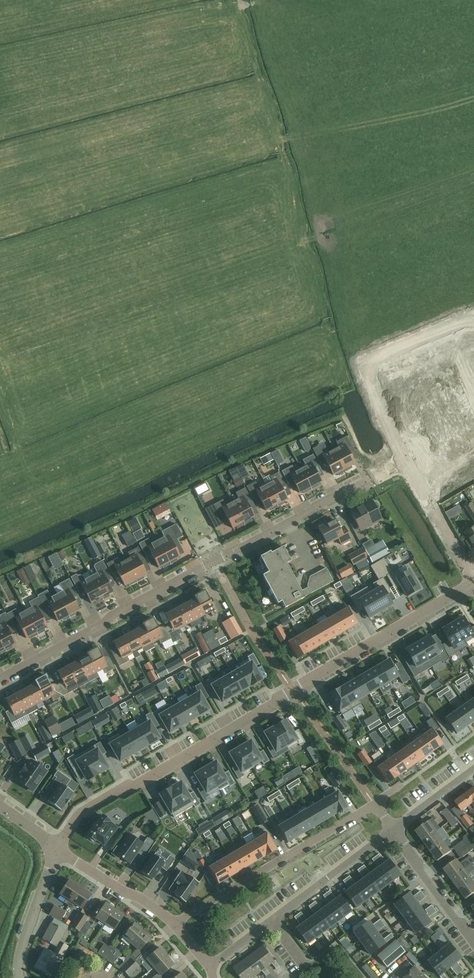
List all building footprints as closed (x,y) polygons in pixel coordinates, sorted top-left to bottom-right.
[(448,350),(457,372),(473,364),(473,355),(473,352),(463,356),(459,346),(448,350)] [(441,365),(432,369),(437,380),(457,372),(448,350),(447,351),(446,350),(439,353),(439,354),(437,355),(441,365)] [(413,365),(402,370),(411,391),(431,382),(427,372),(417,375),(413,365)] [(395,385),(386,389),(390,399),(411,391),(402,370),(401,370),(400,369),(393,372),(393,373),(391,374),(395,385)] [(464,400),(470,410),(473,407),(473,394),(464,400)] [(422,428),(411,434),(417,444),(433,436),(427,426),(433,422),(429,417),(419,423),(422,428)] [(310,430),(304,433),(308,441),(314,438),(310,430)] [(339,447),(333,450),(345,472),(352,468),(351,466),(354,464),(347,450),(352,447),(346,436),(336,442),(339,447)] [(433,436),(417,444),(423,454),(438,445),(433,436)] [(305,452),(310,449),(309,448),(310,448),(305,437),(299,441),(305,452)] [(438,445),(423,454),(429,464),(444,455),(438,445)] [(345,472),(333,450),(328,453),(325,448),(320,450),(318,446),(312,449),(320,464),(325,461),(333,475),(336,473),(338,476),(345,472)] [(270,453),(260,459),(263,465),(273,459),(270,453)] [(300,469),(311,490),(319,486),(317,484),(321,482),(314,470),(319,467),(313,455),(302,460),(306,467),(300,469)] [(444,455),(429,464),(434,474),(450,465),(444,455)] [(284,462),(280,456),(274,459),(277,465),(284,462)] [(243,465),(236,468),(242,480),(249,476),(243,465)] [(311,490),(300,469),(295,472),(292,466),(281,471),(288,484),(293,481),(299,493),(303,491),(304,494),(311,490)] [(273,483),(267,486),(266,486),(277,507),(284,504),(283,502),(287,500),(280,486),(285,484),(279,472),(270,477),(273,483)] [(235,480),(238,487),(244,484),(240,477),(235,480)] [(266,486),(267,486),(266,484),(259,488),(256,482),(246,487),(253,500),(258,497),(266,511),(270,509),(271,511),(277,507),(266,486)] [(198,496),(209,490),(205,483),(194,489),(198,496)] [(238,498),(232,502),(244,525),(251,521),(250,519),(254,517),(247,505),(252,502),(245,488),(235,493),(238,498)] [(244,525),(232,502),(225,505),(223,500),(212,506),(219,520),(226,516),(232,529),(236,527),(237,529),(244,525)] [(375,502),(373,503),(371,500),(361,506),(362,507),(358,509),(357,508),(351,512),(351,511),(350,511),(359,528),(365,525),(366,527),(374,523),(372,520),(380,516),(377,510),(379,509),(379,507),(377,502),(375,502)] [(156,518),(169,511),(165,503),(152,510),(156,518)] [(472,503),(466,507),(473,520),(473,507),(472,503)] [(205,510),(209,518),(215,516),(210,507),(205,510)] [(127,522),(132,530),(139,527),(134,518),(127,522)] [(350,540),(344,527),(339,529),(334,520),(318,528),(327,544),(337,539),(341,545),(350,540)] [(164,538),(158,541),(170,564),(177,561),(176,559),(179,557),(172,543),(177,540),(182,537),(176,524),(170,527),(161,532),(164,538)] [(466,532),(473,545),(473,527),(466,532)] [(144,538),(140,530),(132,534),(133,535),(136,542),(144,538)] [(133,535),(124,540),(127,547),(137,542),(136,542),(133,535)] [(84,541),(94,560),(101,556),(91,537),(84,541)] [(371,538),(361,543),(372,563),(390,554),(383,541),(375,545),(371,538)] [(170,564),(158,541),(151,545),(148,539),(139,544),(145,557),(151,554),(158,568),(162,566),(163,568),(170,564)] [(125,561),(136,583),(143,579),(142,577),(146,575),(138,561),(144,558),(138,547),(127,553),(130,558),(125,561)] [(260,557),(261,559),(258,561),(263,570),(266,568),(268,573),(262,576),(277,604),(281,602),(284,607),(284,608),(284,609),(304,598),(304,597),(333,582),(326,568),(310,577),(307,586),(309,589),(301,593),(300,591),(297,593),(280,561),(283,559),(286,564),(290,562),(282,548),(271,554),(270,552),(260,557)] [(367,557),(362,549),(348,556),(353,565),(367,557)] [(57,554),(61,560),(67,557),(63,550),(57,554)] [(57,553),(48,558),(52,564),(60,560),(57,553)] [(136,583),(125,561),(120,564),(117,558),(106,564),(112,575),(117,572),(125,586),(128,584),(129,586),(136,583)] [(90,577),(103,600),(109,597),(108,595),(112,593),(105,579),(110,576),(102,561),(94,565),(94,567),(97,574),(90,577)] [(341,577),(353,571),(348,562),(337,568),(341,577)] [(30,581),(35,578),(29,565),(23,568),(30,581)] [(406,596),(419,589),(418,587),(419,586),(416,579),(414,580),(407,569),(400,573),(398,569),(386,576),(393,588),(399,584),(406,596)] [(103,600),(90,577),(84,580),(82,576),(79,575),(77,576),(76,574),(70,578),(78,593),(84,590),(91,604),(95,602),(96,604),(103,600)] [(369,591),(381,611),(392,605),(385,593),(390,590),(383,578),(373,584),(375,588),(369,591)] [(57,595),(69,618),(75,615),(76,613),(75,612),(79,610),(71,596),(77,593),(69,579),(59,584),(63,592),(57,595)] [(369,618),(381,611),(369,591),(367,587),(350,597),(357,609),(362,606),(369,618)] [(69,618),(57,595),(51,598),(47,591),(37,596),(38,597),(38,598),(45,611),(50,608),(57,622),(61,620),(61,621),(64,621),(69,618)] [(205,591),(194,597),(195,599),(196,599),(204,615),(210,613),(212,617),(217,614),(205,591)] [(45,611),(38,598),(29,602),(32,608),(25,612),(37,635),(44,631),(43,629),(47,627),(40,614),(45,611)] [(186,604),(197,625),(202,623),(200,618),(204,615),(196,599),(195,599),(186,604)] [(190,623),(192,628),(197,625),(186,604),(176,610),(184,626),(190,623)] [(347,630),(357,624),(348,608),(338,614),(347,630)] [(37,635),(25,612),(19,615),(15,609),(6,614),(13,628),(18,625),(26,639),(29,637),(30,639),(37,635)] [(171,609),(164,613),(170,625),(165,628),(171,639),(173,643),(180,639),(178,635),(182,633),(179,629),(184,626),(176,610),(172,612),(171,609)] [(5,652),(13,648),(12,646),(15,644),(8,631),(14,629),(5,613),(0,615),(0,616),(0,617),(0,641),(5,652)] [(337,635),(347,630),(338,614),(328,620),(337,635)] [(471,628),(465,617),(464,618),(463,616),(453,622),(465,642),(473,637),(473,627),(471,628)] [(235,637),(242,633),(233,617),(226,621),(222,624),(231,639),(235,637)] [(153,619),(142,624),(143,627),(144,627),(152,643),(158,640),(160,644),(171,639),(165,628),(159,631),(153,619)] [(327,641),(337,635),(328,620),(318,626),(327,641)] [(468,647),(465,642),(453,622),(444,627),(445,629),(444,630),(450,641),(443,645),(450,657),(468,647)] [(279,626),(273,630),(280,642),(287,639),(279,626)] [(317,647),(327,641),(318,626),(308,631),(317,647)] [(145,652),(155,647),(152,643),(144,627),(143,627),(134,632),(142,648),(143,648),(145,652)] [(307,653),(317,647),(308,631),(298,637),(307,653)] [(142,648),(134,632),(124,637),(132,654),(135,658),(139,656),(137,651),(142,648)] [(434,646),(428,636),(417,643),(431,667),(442,661),(443,663),(450,659),(441,644),(436,647),(434,646)] [(118,652),(113,655),(119,667),(129,661),(127,657),(132,654),(124,637),(113,643),(118,652)] [(212,637),(205,641),(210,651),(217,647),(212,637)] [(220,645),(228,641),(225,637),(218,641),(220,645)] [(307,653),(298,637),(288,643),(297,658),(307,653)] [(204,653),(210,650),(203,639),(200,641),(199,643),(204,653)] [(431,667),(417,643),(406,650),(413,662),(407,665),(414,677),(431,667)] [(97,648),(86,654),(88,656),(97,673),(102,670),(105,674),(115,669),(109,657),(103,660),(97,648)] [(196,648),(190,651),(195,659),(200,656),(196,648)] [(238,665),(241,669),(241,668),(251,685),(261,679),(254,667),(259,664),(253,653),(247,657),(248,659),(238,665)] [(88,656),(78,662),(87,678),(92,675),(94,679),(99,677),(97,673),(88,656)] [(206,664),(212,661),(209,656),(204,659),(206,664)] [(173,663),(176,669),(184,664),(181,659),(173,663)] [(398,676),(403,684),(410,680),(403,668),(396,672),(389,660),(379,666),(389,682),(398,676)] [(87,678),(78,662),(68,667),(79,688),(84,685),(82,681),(87,678)] [(162,677),(168,673),(164,666),(158,670),(162,677)] [(379,688),(389,682),(379,666),(369,671),(379,688)] [(63,682),(57,685),(63,696),(79,688),(68,667),(58,672),(63,682)] [(232,674),(242,690),(251,685),(241,668),(241,669),(232,674)] [(158,679),(153,670),(147,673),(152,682),(158,679)] [(369,694),(379,688),(369,671),(359,677),(369,694)] [(232,696),(242,690),(232,674),(223,679),(232,696)] [(45,676),(35,681),(34,682),(36,684),(45,700),(50,697),(53,702),(63,696),(57,685),(52,688),(45,676)] [(360,699),(369,694),(359,677),(349,683),(359,699),(360,699)] [(222,702),(232,696),(223,679),(212,685),(222,702)] [(429,684),(433,691),(442,686),(438,679),(429,684)] [(340,689),(352,709),(362,703),(360,699),(359,699),(349,683),(340,689)] [(36,684),(26,689),(35,705),(45,700),(36,684)] [(189,699),(199,715),(209,709),(202,697),(207,694),(201,684),(196,687),(199,693),(189,699)] [(109,695),(113,702),(128,692),(124,686),(109,695)] [(35,705),(26,689),(16,695),(25,711),(35,705)] [(342,715),(352,709),(340,689),(329,695),(342,715)] [(150,696),(147,691),(141,694),(144,700),(150,696)] [(25,711),(16,695),(6,700),(11,710),(5,712),(11,724),(17,720),(27,715),(24,711),(25,711)] [(189,721),(199,715),(189,699),(180,704),(189,721)] [(98,701),(93,704),(96,712),(102,709),(98,701)] [(189,721),(180,704),(170,710),(180,726),(189,721)] [(424,705),(420,704),(418,705),(426,716),(431,713),(424,705)] [(468,726),(473,722),(473,716),(467,705),(457,712),(468,726)] [(169,732),(180,726),(170,710),(160,716),(169,732)] [(86,719),(83,712),(77,715),(74,716),(78,724),(81,722),(86,719)] [(136,724),(138,726),(138,725),(149,744),(159,738),(152,726),(157,723),(151,712),(146,715),(147,718),(136,724)] [(447,719),(458,733),(468,726),(457,712),(447,719)] [(338,715),(334,719),(342,731),(346,727),(338,715)] [(61,731),(53,716),(44,721),(48,728),(52,736),(58,732),(61,731)] [(67,721),(71,728),(75,725),(72,718),(67,721)] [(422,737),(433,751),(442,744),(434,732),(439,728),(432,718),(426,722),(432,730),(423,736),(422,737)] [(100,726),(96,719),(91,722),(95,729),(100,726)] [(285,721),(275,727),(286,745),(286,746),(288,750),(298,744),(299,746),(305,742),(298,730),(293,733),(285,721)] [(84,725),(88,731),(93,728),(90,722),(84,725)] [(128,731),(129,733),(130,733),(140,750),(149,744),(138,725),(138,726),(128,731)] [(46,742),(52,738),(45,726),(39,729),(46,742)] [(384,726),(378,730),(384,738),(390,734),(384,726)] [(276,751),(286,746),(286,745),(275,727),(265,733),(272,745),(267,748),(273,759),(279,755),(276,751)] [(386,745),(376,731),(369,736),(379,750),(386,745)] [(424,757),(433,751),(422,737),(423,736),(420,732),(411,739),(413,743),(414,743),(424,757)] [(121,738),(130,755),(140,750),(130,733),(129,733),(121,738)] [(120,761),(130,755),(121,738),(119,734),(108,740),(120,761)] [(18,740),(9,745),(13,752),(17,759),(26,755),(22,747),(18,740)] [(251,741),(241,747),(251,766),(252,766),(261,760),(263,764),(269,761),(263,750),(258,753),(251,741)] [(100,742),(84,751),(97,774),(108,768),(101,756),(106,753),(100,742)] [(31,743),(25,746),(27,751),(34,748),(31,743)] [(415,763),(424,757),(414,743),(413,743),(405,749),(415,763)] [(313,744),(306,748),(315,763),(322,759),(313,744)] [(33,753),(36,760),(50,752),(46,746),(33,753)] [(253,768),(252,766),(251,766),(241,747),(230,753),(237,765),(232,768),(238,779),(244,776),(242,774),(253,768)] [(406,770),(415,763),(405,749),(396,755),(406,770)] [(63,757),(59,750),(53,754),(59,764),(63,757)] [(87,780),(97,774),(84,751),(75,757),(73,755),(66,759),(74,772),(80,768),(87,780)] [(366,766),(372,762),(363,751),(358,754),(366,766)] [(398,776),(406,770),(396,755),(387,761),(398,776)] [(26,767),(25,766),(20,772),(22,773),(17,780),(33,791),(46,771),(31,760),(26,767)] [(388,783),(398,776),(387,761),(377,768),(388,783)] [(216,762),(205,768),(219,791),(228,785),(230,787),(236,784),(228,771),(223,774),(216,762)] [(287,775),(283,778),(285,782),(302,772),(299,767),(287,775)] [(218,791),(219,791),(205,768),(195,774),(202,786),(197,789),(203,800),(209,797),(208,795),(217,789),(218,791)] [(439,771),(442,781),(451,778),(448,768),(439,771)] [(71,780),(57,770),(54,776),(56,778),(49,787),(55,791),(52,794),(53,795),(48,802),(61,811),(65,804),(66,805),(70,800),(69,799),(73,793),(66,787),(71,780)] [(336,788),(340,785),(332,773),(327,776),(336,788)] [(281,776),(274,780),(277,786),(284,782),(281,776)] [(181,782),(171,789),(184,811),(193,806),(195,808),(201,804),(193,791),(188,794),(181,782)] [(465,794),(473,806),(473,787),(465,794)] [(174,817),(184,811),(171,789),(160,795),(174,817)] [(337,813),(347,807),(338,792),(328,798),(337,813)] [(455,801),(462,811),(468,807),(471,811),(473,808),(473,806),(465,794),(455,801)] [(327,819),(337,813),(328,798),(318,804),(327,819)] [(166,814),(159,802),(153,806),(160,818),(166,814)] [(245,819),(261,809),(258,804),(241,813),(245,819)] [(317,825),(327,819),(318,804),(308,809),(317,825)] [(448,822),(454,818),(446,807),(441,812),(448,822)] [(307,831),(317,825),(308,809),(298,815),(307,831)] [(233,815),(230,810),(225,812),(228,818),(233,815)] [(267,821),(261,810),(254,814),(260,825),(267,821)] [(467,814),(460,818),(468,828),(473,824),(467,814)] [(88,835),(87,837),(93,841),(94,840),(95,840),(96,839),(103,845),(117,828),(109,822),(110,821),(102,815),(88,835)] [(297,836),(307,831),(298,815),(288,821),(297,836)] [(221,822),(217,817),(213,820),(216,825),(221,822)] [(233,820),(237,827),(242,824),(238,817),(233,820)] [(432,818),(428,821),(415,831),(423,841),(436,831),(440,828),(432,818)] [(454,818),(448,822),(452,827),(457,823),(454,818)] [(287,842),(297,836),(288,821),(278,827),(287,842)] [(231,826),(226,829),(230,835),(235,832),(231,826)] [(254,836),(255,838),(266,855),(276,849),(264,830),(254,836)] [(436,831),(423,841),(430,851),(443,841),(436,831)] [(463,840),(453,847),(457,853),(473,840),(473,839),(468,833),(464,836),(463,840)] [(143,857),(153,842),(147,838),(143,844),(128,834),(118,848),(116,847),(112,854),(119,859),(120,857),(130,864),(137,853),(143,857)] [(245,843),(247,846),(247,845),(256,861),(266,855),(255,838),(245,843)] [(448,838),(443,841),(430,851),(438,861),(451,851),(448,847),(451,845),(451,842),(448,838)] [(457,853),(461,858),(473,848),(473,840),(457,853)] [(238,851),(247,866),(256,861),(247,845),(247,846),(238,851)] [(189,848),(180,861),(186,865),(193,855),(189,848)] [(238,872),(247,866),(238,851),(229,856),(238,872)] [(156,853),(142,872),(152,880),(161,868),(166,871),(175,859),(169,855),(166,860),(156,853)] [(384,863),(378,854),(375,856),(392,880),(399,874),(388,860),(384,863)] [(459,863),(456,859),(443,869),(451,879),(464,869),(473,861),(473,860),(470,855),(459,863)] [(238,872),(229,856),(219,862),(228,877),(238,872)] [(392,880),(375,856),(371,859),(377,868),(374,870),(384,885),(392,880)] [(219,862),(217,858),(214,860),(216,864),(209,868),(218,883),(228,877),(219,862)] [(204,874),(210,871),(203,859),(197,862),(204,874)] [(363,865),(360,867),(377,890),(384,885),(374,870),(370,873),(363,865)] [(360,867),(357,870),(363,878),(359,881),(370,896),(377,890),(360,867)] [(464,869),(451,879),(459,889),(473,877),(473,872),(473,870),(468,874),(464,869)] [(174,881),(181,886),(174,895),(185,902),(199,883),(188,875),(188,876),(181,871),(172,883),(173,883),(174,881)] [(349,875),(346,878),(363,901),(370,896),(359,881),(355,884),(349,875)] [(459,889),(466,899),(473,893),(473,877),(459,889)] [(346,878),(342,880),(349,889),(344,892),(355,907),(363,901),(346,878)] [(68,905),(80,886),(70,880),(60,894),(67,898),(64,903),(68,905)] [(92,893),(80,886),(68,905),(72,908),(75,904),(82,908),(92,893)] [(329,890),(326,893),(343,916),(350,910),(340,896),(335,899),(329,890)] [(411,897),(408,893),(408,892),(394,903),(399,911),(423,893),(420,890),(411,897)] [(343,916),(326,893),(322,895),(329,904),(325,907),(336,921),(343,916)] [(423,893),(399,911),(405,918),(419,907),(416,903),(425,897),(423,893)] [(315,902),(312,904),(329,927),(336,921),(325,907),(321,910),(315,902)] [(105,923),(115,909),(106,903),(96,917),(105,923)] [(314,915),(310,917),(321,932),(329,927),(312,904),(308,906),(314,915)] [(60,921),(66,911),(54,905),(49,915),(60,921)] [(427,913),(433,908),(431,905),(425,909),(427,913)] [(419,907),(405,918),(410,925),(424,915),(419,907)] [(115,909),(105,923),(117,931),(121,925),(119,924),(125,915),(123,914),(125,912),(118,908),(116,910),(115,909)] [(427,913),(424,915),(410,925),(415,933),(430,922),(427,918),(436,911),(433,908),(427,913)] [(80,911),(71,926),(79,931),(88,917),(80,911)] [(307,920),(300,912),(297,914),(314,937),(321,932),(310,917),(307,920)] [(314,937),(297,914),(293,917),(300,925),(296,928),(307,943),(314,937)] [(382,921),(380,918),(371,925),(367,921),(353,931),(359,939),(382,921)] [(80,931),(82,933),(85,935),(92,924),(86,921),(80,931)] [(385,925),(382,921),(359,939),(364,946),(379,935),(376,932),(385,925)] [(55,946),(52,953),(45,949),(36,967),(50,974),(59,958),(62,959),(69,946),(59,941),(65,930),(51,922),(42,939),(55,946)] [(132,943),(143,931),(142,930),(143,928),(138,923),(136,925),(135,923),(123,936),(132,943)] [(434,931),(439,937),(444,933),(439,927),(434,931)] [(131,957),(129,959),(120,968),(125,972),(139,958),(146,951),(142,948),(151,938),(150,937),(152,935),(145,930),(144,931),(143,931),(132,943),(136,947),(129,955),(131,957)] [(382,939),(379,935),(364,946),(370,954),(393,936),(391,933),(382,939)] [(401,936),(396,940),(402,948),(407,944),(401,936)] [(402,948),(396,940),(395,939),(377,955),(387,968),(406,952),(402,948)] [(346,940),(341,944),(346,950),(346,949),(351,946),(346,940)] [(102,957),(109,947),(104,943),(97,954),(102,957)] [(109,947),(102,957),(107,960),(116,947),(111,943),(109,947)] [(463,969),(456,961),(460,957),(448,943),(441,949),(460,972),(463,969)] [(262,946),(253,952),(265,968),(272,963),(276,968),(279,966),(275,960),(273,961),(262,946)] [(147,959),(142,963),(144,966),(149,972),(154,967),(167,956),(160,947),(147,959)] [(441,949),(434,955),(446,969),(451,965),(458,974),(460,972),(441,949)] [(253,952),(244,959),(255,975),(262,970),(266,975),(265,976),(267,977),(273,977),(269,973),(265,968),(253,952)] [(409,952),(405,955),(417,967),(421,964),(409,952)] [(434,955),(427,961),(441,977),(447,977),(442,972),(446,969),(434,955)] [(167,976),(164,973),(174,964),(167,956),(154,967),(157,971),(149,977),(165,977),(167,976)] [(139,958),(125,972),(129,976),(138,967),(143,962),(139,958)] [(244,959),(233,967),(241,977),(251,977),(252,977),(258,977),(255,975),(244,959)] [(366,963),(361,967),(370,977),(378,977),(366,963)] [(412,966),(402,977),(426,977),(412,966)]
